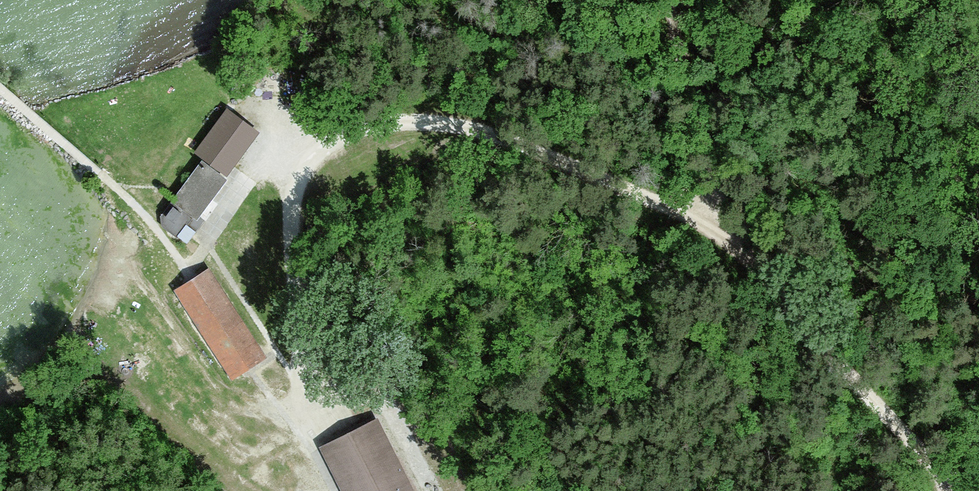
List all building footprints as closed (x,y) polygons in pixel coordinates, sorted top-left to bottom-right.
[(195,151),(202,156),(225,173),(258,128),(227,106),(195,151)] [(225,173),(202,156),(173,194),(197,212),(225,173)] [(267,355),(207,269),(174,292),(234,378),(267,355)] [(321,445),(344,490),(412,490),(377,418),(321,445)]
